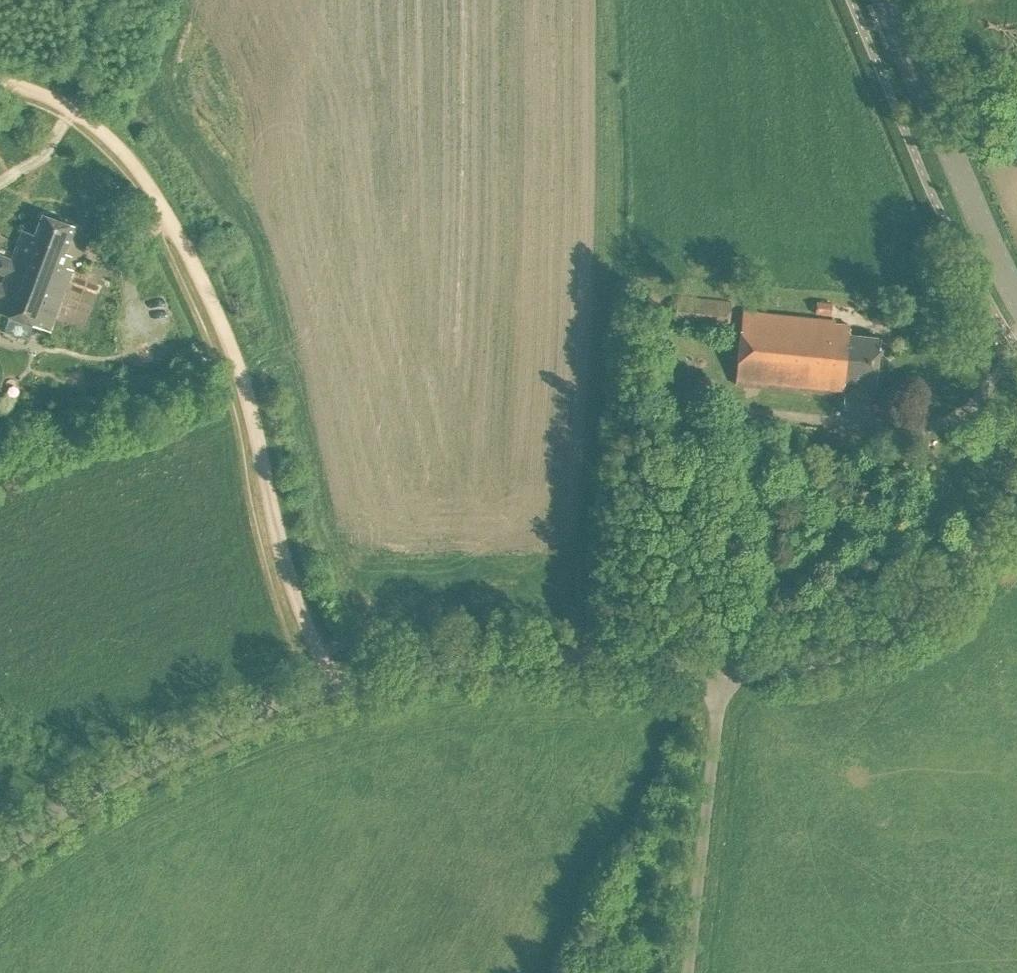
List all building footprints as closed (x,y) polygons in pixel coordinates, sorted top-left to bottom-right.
[(74,271),(68,269),(72,257),(67,254),(77,228),(45,217),(38,237),(23,232),(12,262),(0,257),(0,277),(5,279),(3,286),(0,285),(0,314),(10,318),(4,333),(29,342),(34,327),(51,333),(74,271)] [(675,327),(729,333),(732,302),(678,297),(675,327)] [(815,300),(814,314),(830,316),(832,302),(815,300)] [(849,325),(834,324),(835,319),(743,310),(735,383),(843,394),(844,381),(876,384),(880,337),(848,334),(849,325)]
